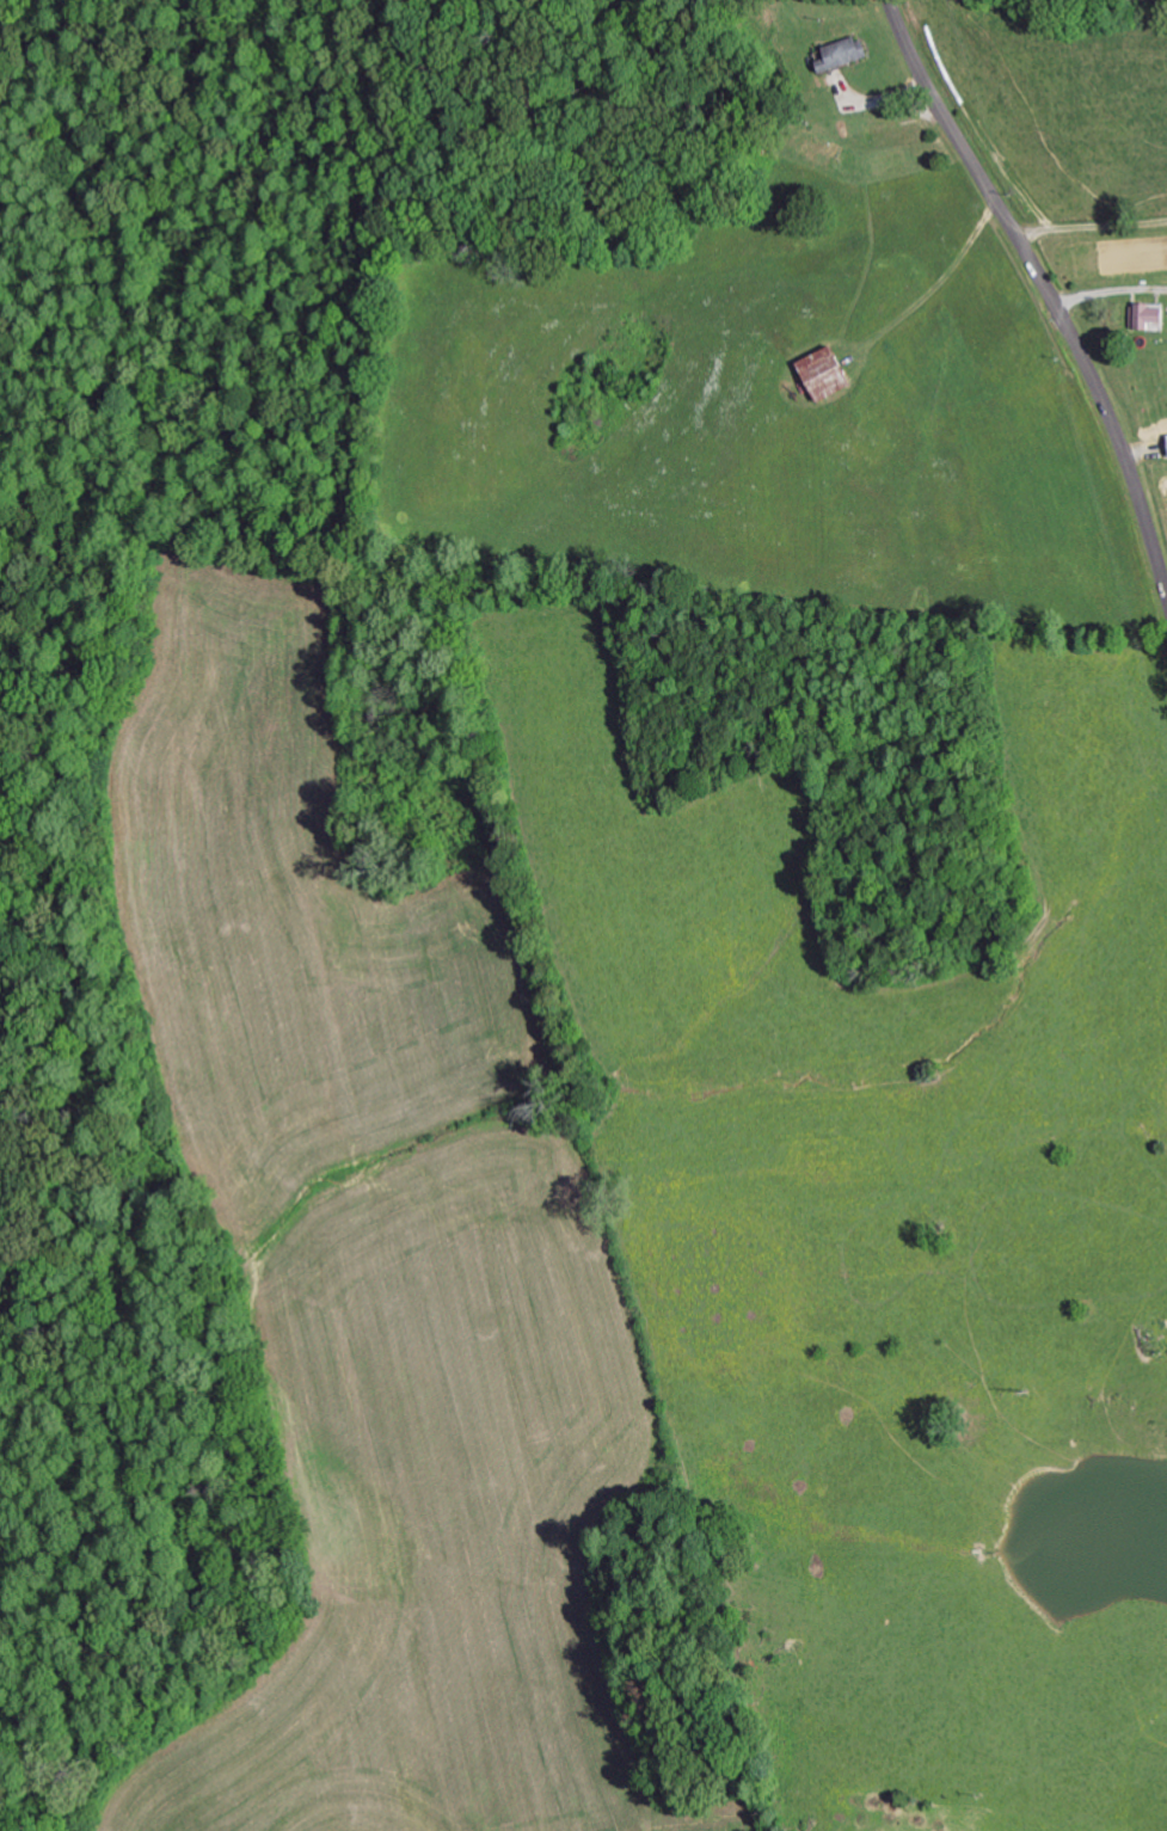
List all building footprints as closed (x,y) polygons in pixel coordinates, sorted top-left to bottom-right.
[(831,57),(822,60),(827,72),(872,57),(865,34),(828,46),(831,57)] [(1136,328),(1158,327),(1158,321),(1166,321),(1166,305),(1136,305),(1136,328)] [(805,362),(826,402),(860,385),(840,345),(805,362)]
